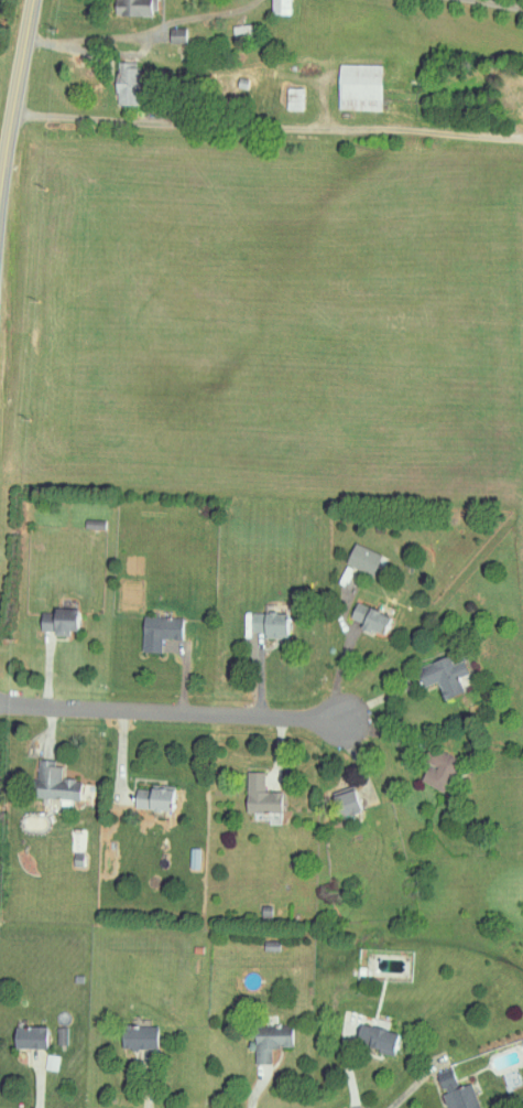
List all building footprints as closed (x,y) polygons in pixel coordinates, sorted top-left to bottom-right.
[(152,17),(153,0),(112,0),(111,17),(152,17)] [(269,15),(287,15),(287,0),(269,0),(269,15)] [(136,63),(119,62),(118,77),(113,77),(113,106),(136,106),(136,63)] [(379,111),(380,66),(336,65),(335,110),(379,111)] [(302,89),(285,88),(285,110),(301,110),(302,89)] [(373,573),(379,552),(351,543),(344,564),(373,573)] [(378,634),(386,614),(354,601),(348,617),(359,621),(357,625),(378,634)] [(68,635),(67,629),(78,629),(78,608),(37,609),(38,630),(52,630),(52,635),(68,635)] [(287,637),(287,612),(249,611),(249,631),(260,631),(260,637),(287,637)] [(182,617),(141,616),(140,651),(160,651),(160,638),(181,638),(182,617)] [(413,669),(421,687),(435,681),(442,698),(462,688),(457,677),(467,673),(461,659),(451,664),(447,654),(413,669)] [(426,762),(418,782),(444,791),(457,757),(428,746),(422,761),(426,762)] [(79,800),(80,779),(61,779),(61,766),(53,766),(53,759),(34,759),(33,798),(79,800)] [(244,812),(280,813),(280,791),(263,791),(263,770),(244,770),(244,812)] [(171,788),(134,786),(133,808),(170,809),(171,788)] [(330,796),(338,817),(361,808),(353,787),(330,796)] [(188,868),(197,868),(198,847),(188,847),(188,868)] [(399,1034),(360,1022),(354,1043),(393,1055),(399,1034)] [(46,1047),(45,1025),(10,1026),(11,1048),(46,1047)] [(156,1025),(118,1025),(118,1049),(156,1049),(156,1025)] [(292,1047),(292,1025),(252,1026),(253,1063),(271,1063),(271,1048),(292,1047)] [(67,1026),(56,1027),(57,1045),(68,1044),(67,1026)] [(470,1082),(457,1086),(451,1068),(434,1073),(445,1107),(478,1107),(470,1082)]
